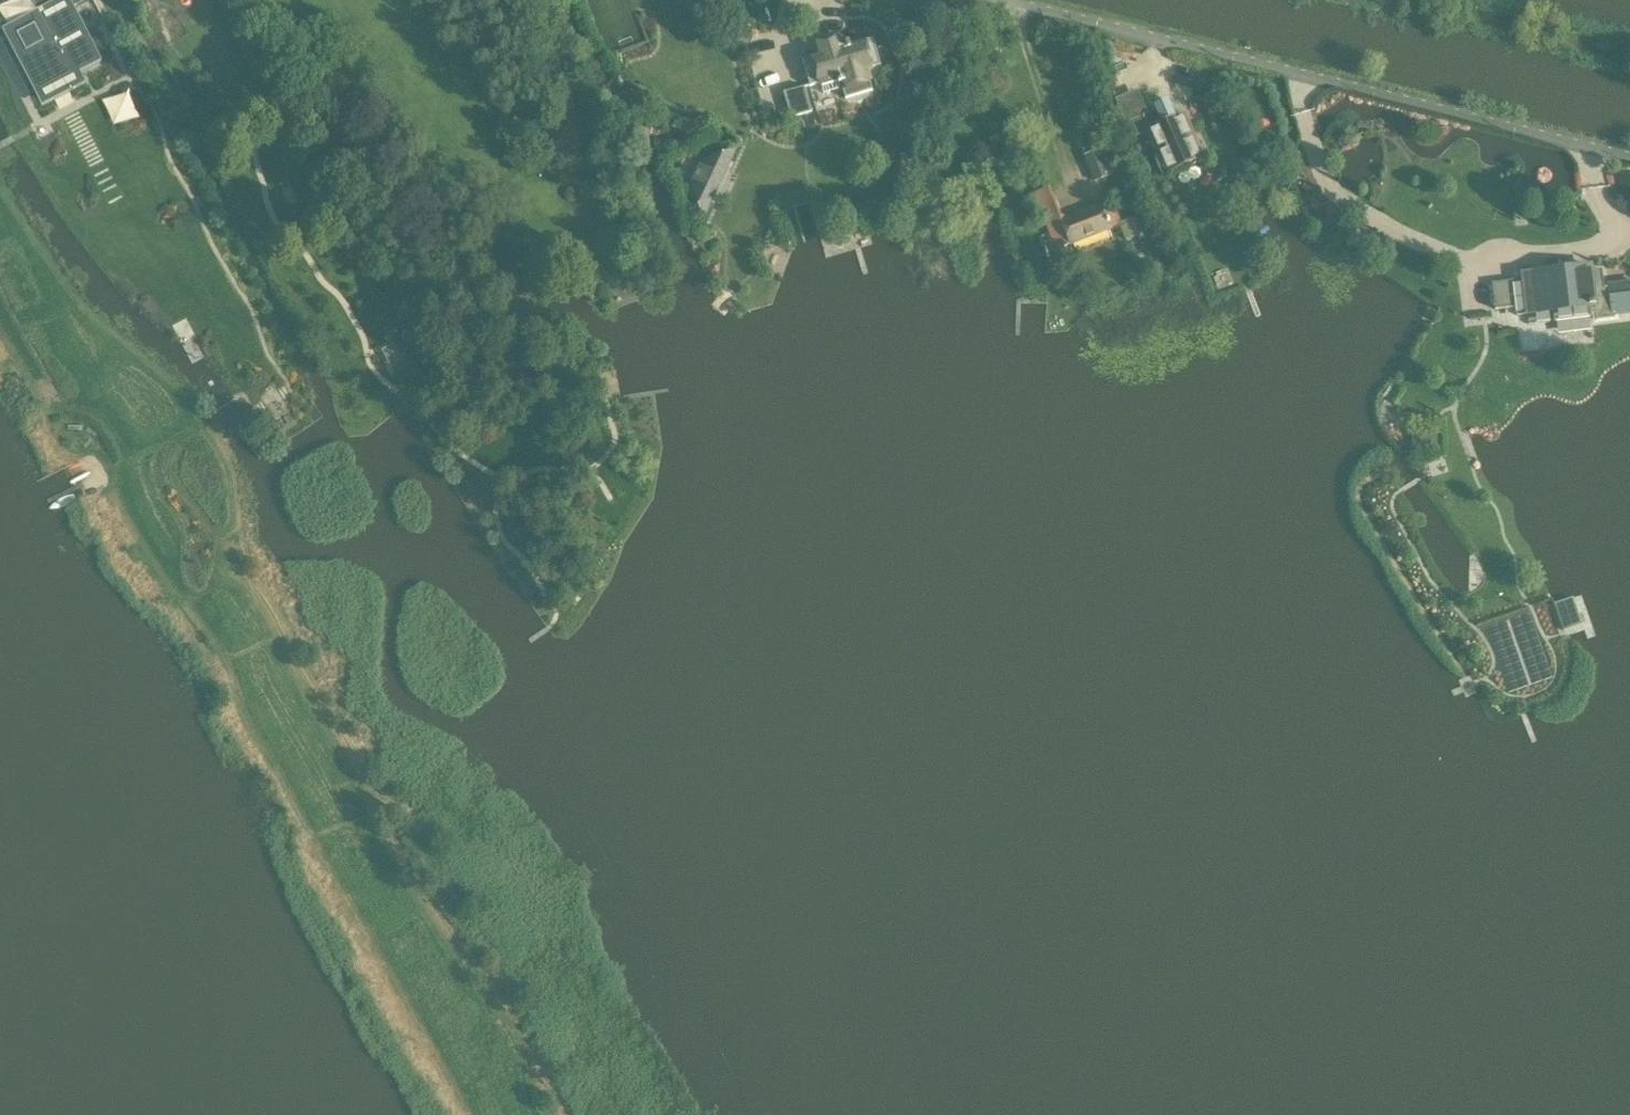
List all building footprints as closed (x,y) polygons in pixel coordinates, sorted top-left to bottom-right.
[(45,100),(79,82),(73,71),(94,60),(69,12),(93,0),(31,0),(40,17),(10,33),(45,100)] [(817,56),(802,60),(811,87),(820,85),(823,95),(842,89),(845,99),(872,91),(866,72),(882,67),(873,40),(845,49),(843,42),(815,51),(817,56)] [(791,119),(812,112),(805,87),(783,94),(791,119)] [(1176,118),(1169,102),(1168,101),(1166,105),(1164,108),(1126,124),(1132,138),(1148,132),(1166,175),(1202,159),(1183,115),(1176,118)] [(580,150),(585,125),(564,120),(558,145),(580,150)] [(739,148),(701,161),(690,186),(704,222),(739,148)] [(1100,150),(1084,156),(1095,182),(1110,176),(1100,150)] [(1061,222),(1051,198),(1038,203),(1056,249),(1120,224),(1111,203),(1061,222)] [(1492,284),(1495,311),(1515,308),(1516,316),(1527,315),(1529,326),(1591,318),(1591,316),(1597,315),(1597,323),(1615,321),(1614,315),(1623,314),(1623,312),(1629,311),(1629,285),(1609,288),(1610,289),(1604,290),(1602,271),(1591,273),(1590,267),(1522,276),(1523,282),(1513,283),(1513,282),(1492,284)] [(396,345),(383,351),(391,368),(405,361),(396,345)] [(1554,604),(1564,631),(1582,625),(1573,598),(1554,604)]
